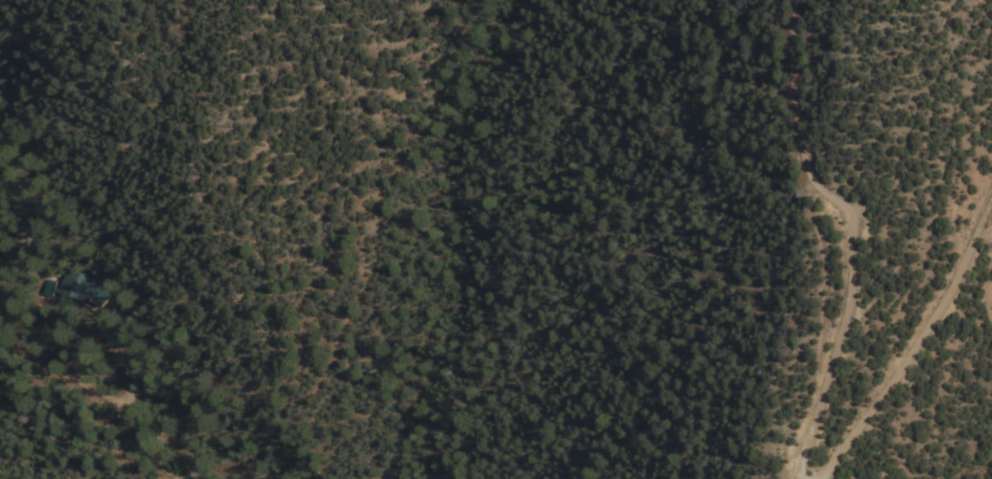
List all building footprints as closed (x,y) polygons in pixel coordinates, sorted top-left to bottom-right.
[(92,281),(70,271),(58,294),(81,305),(92,281)]
